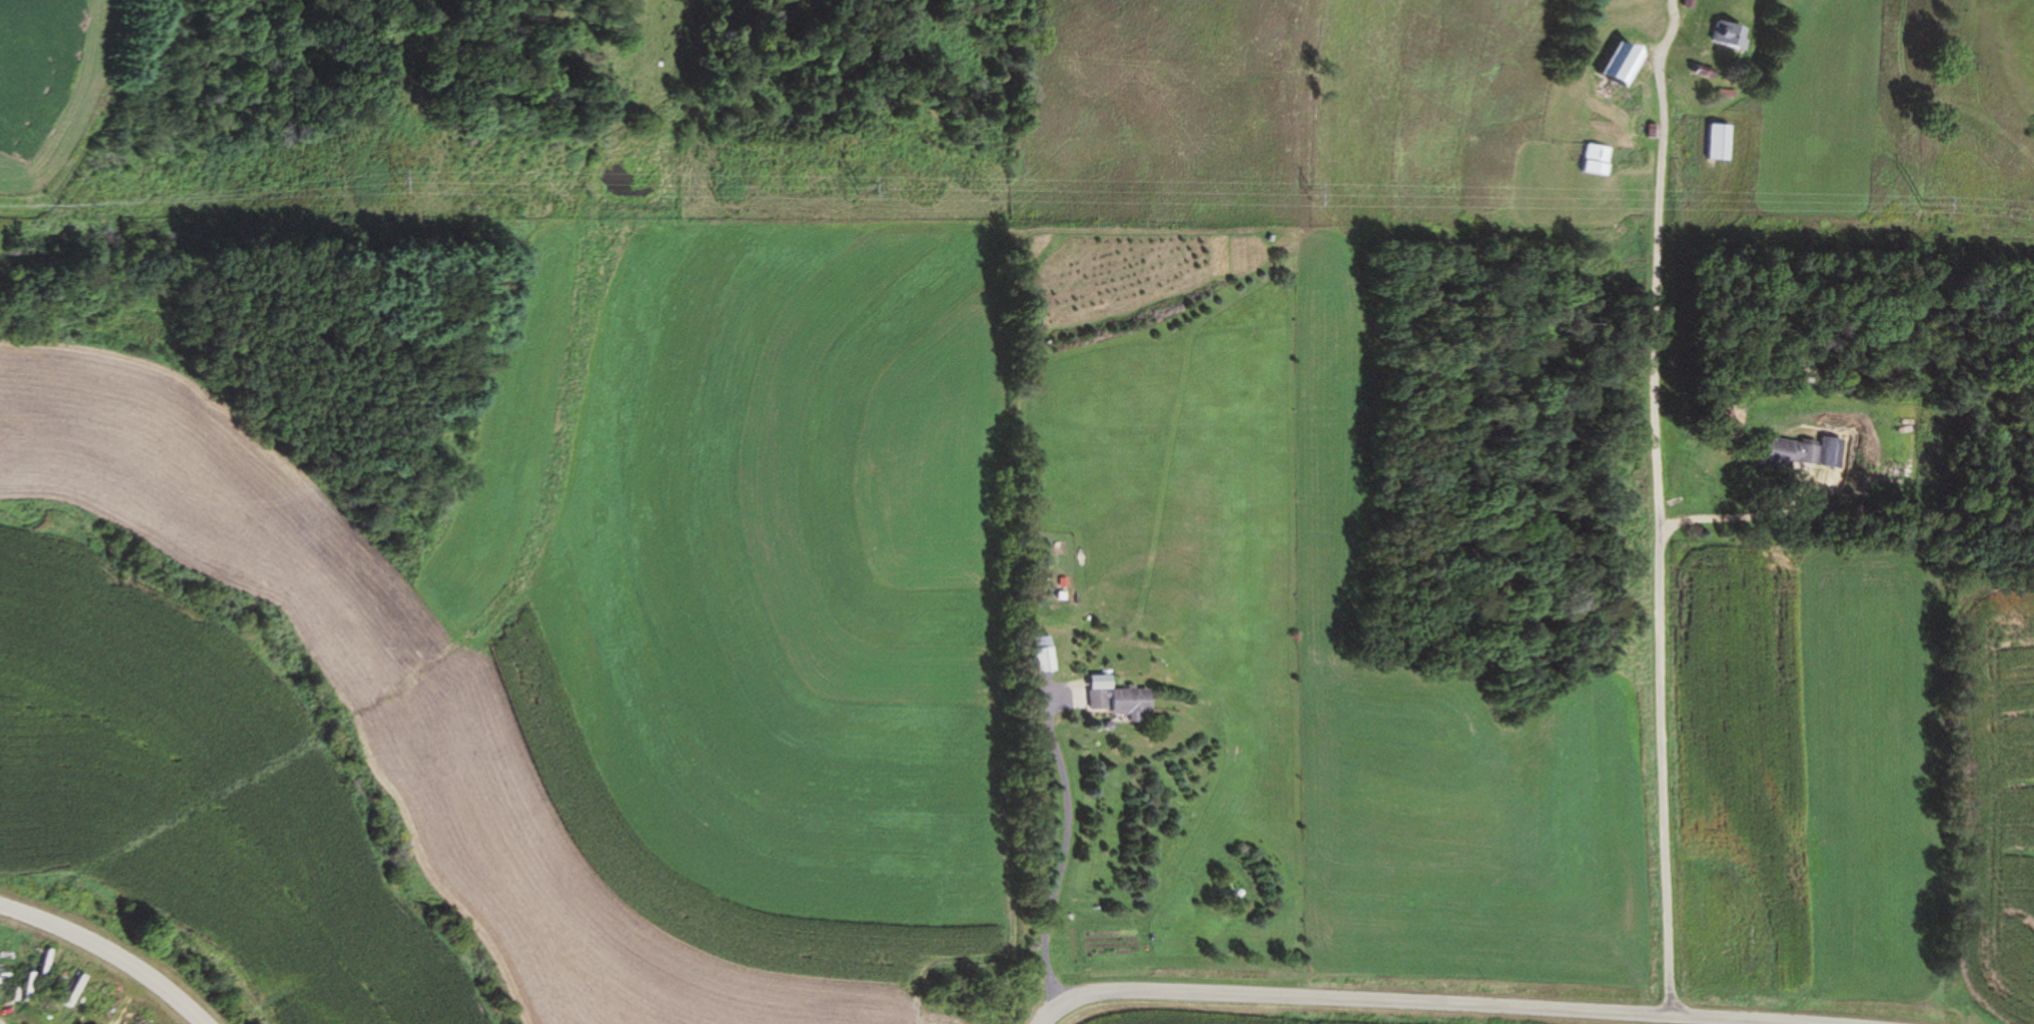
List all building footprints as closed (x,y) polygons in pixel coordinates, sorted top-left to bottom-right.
[(1743,48),(1743,25),(1711,25),(1711,48),(1743,48)] [(1606,76),(1630,88),(1647,54),(1623,42),(1606,76)] [(1612,176),(1612,147),(1587,147),(1587,176),(1612,176)] [(1767,466),(1816,467),(1816,443),(1768,442),(1767,466)] [(1036,675),(1055,673),(1052,638),(1033,639),(1036,675)] [(1089,713),(1115,714),(1115,717),(1136,717),(1136,716),(1154,716),(1154,691),(1090,691),(1089,713)]
